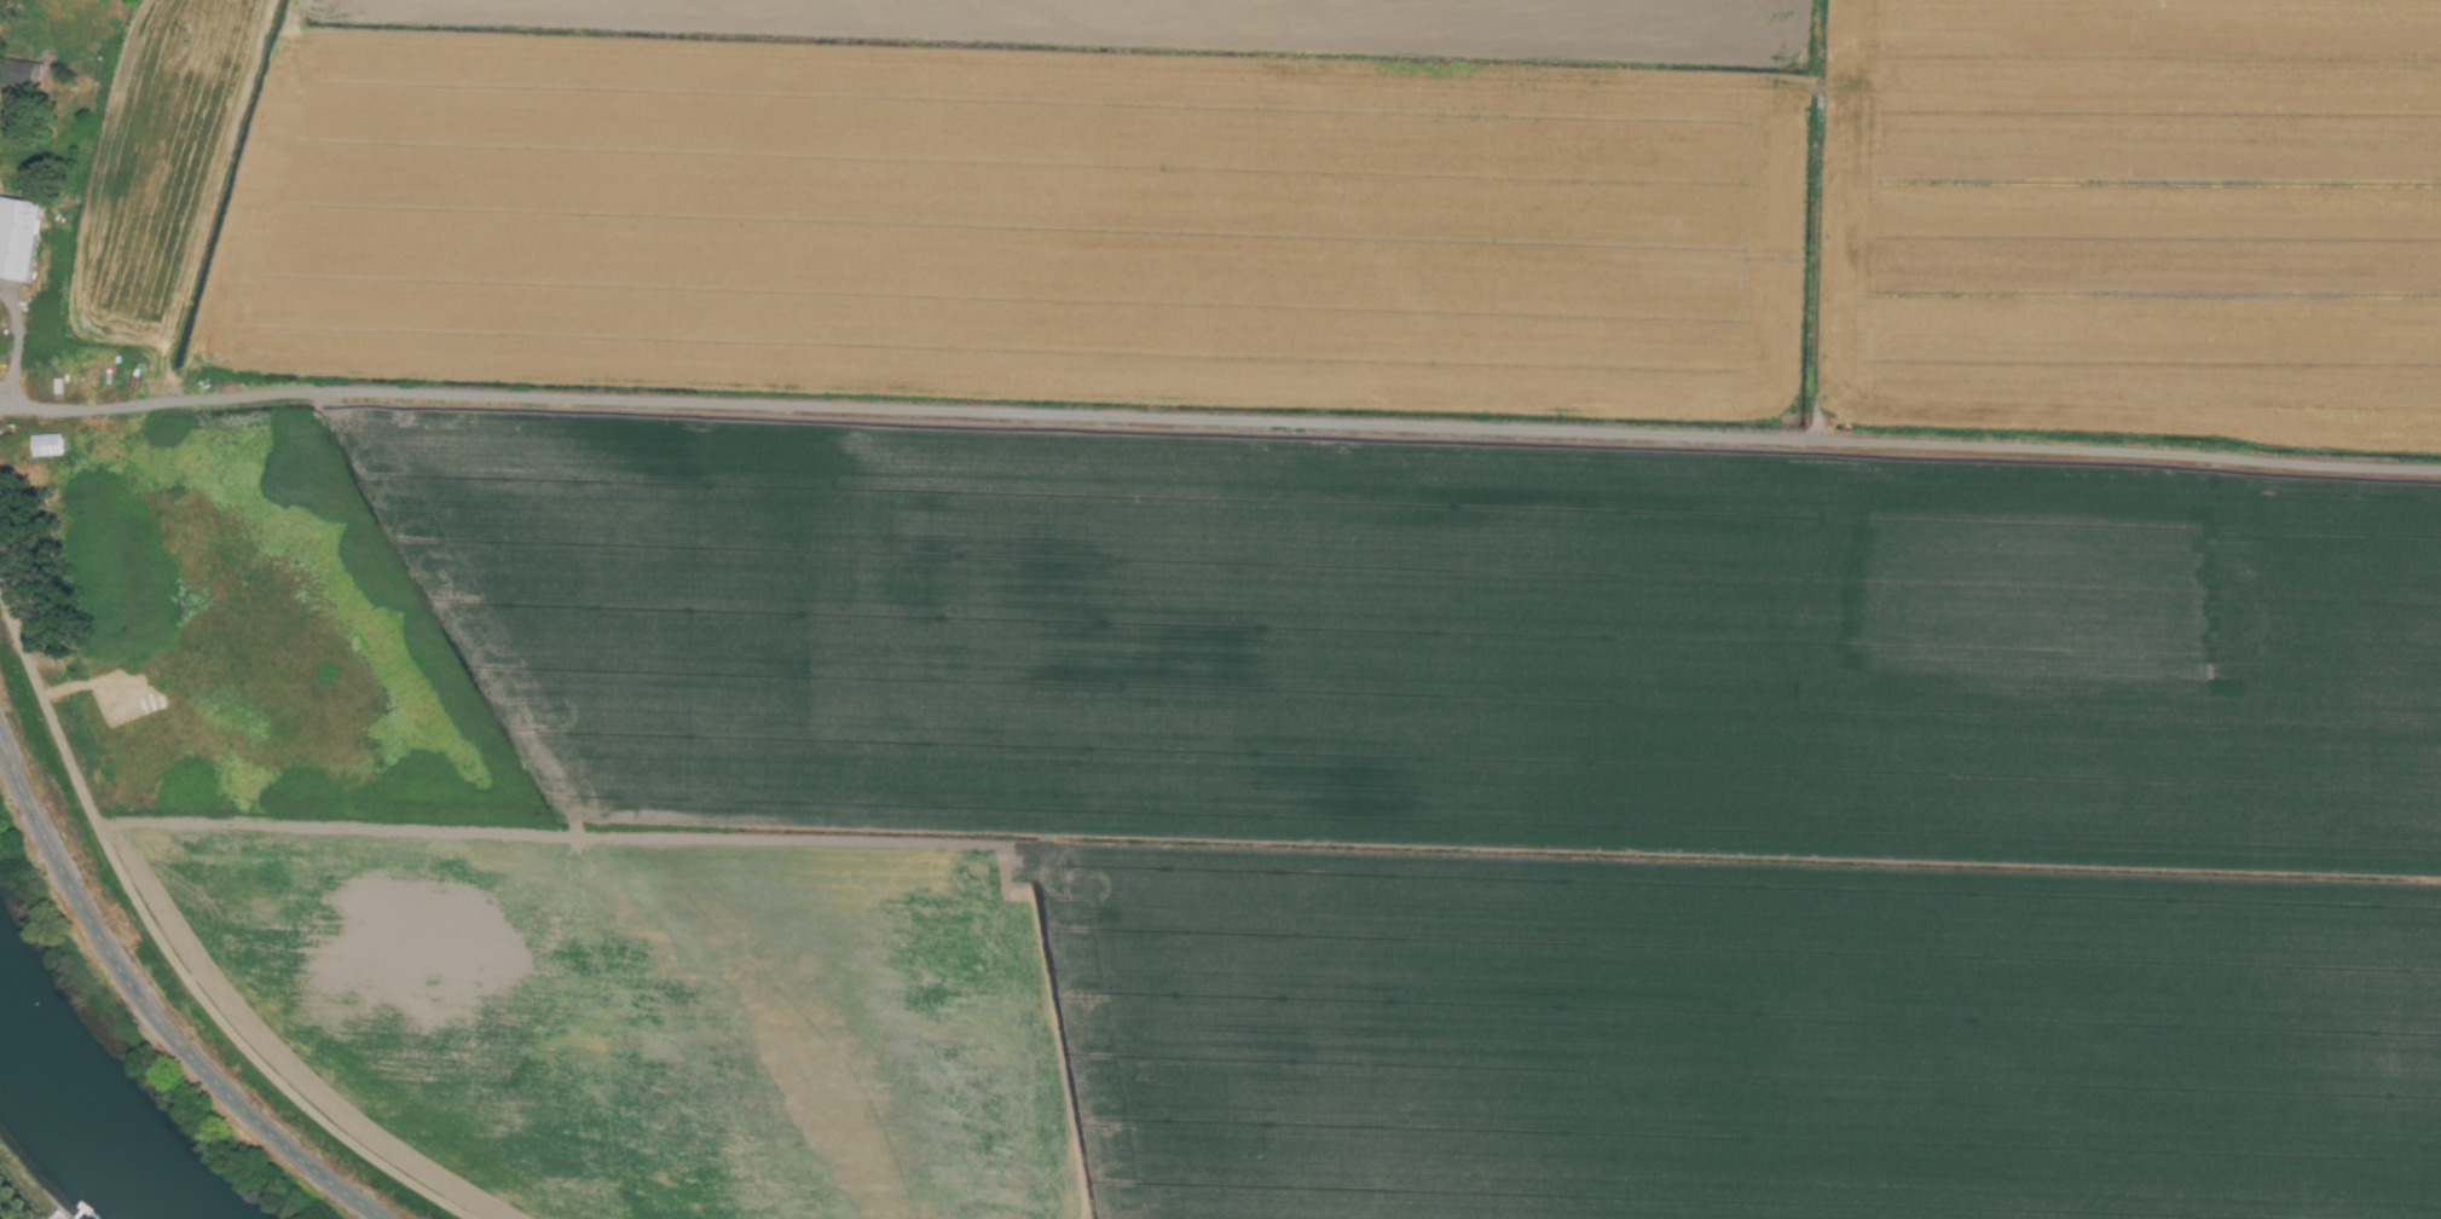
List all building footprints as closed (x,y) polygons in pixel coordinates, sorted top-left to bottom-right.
[(37,205),(0,199),(0,279),(25,283),(37,205)]
